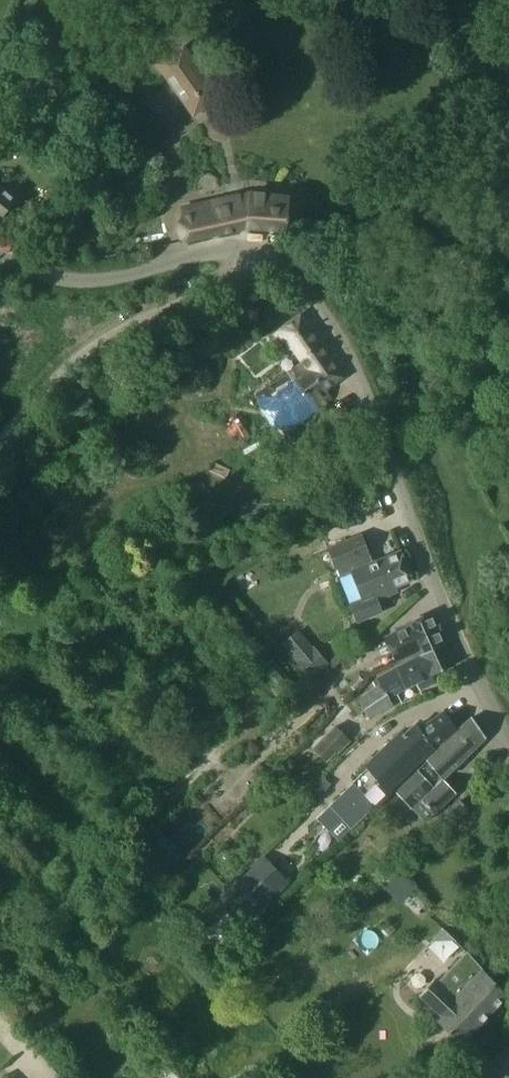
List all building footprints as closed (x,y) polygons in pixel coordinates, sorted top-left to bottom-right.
[(184,49),(159,66),(185,104),(211,86),(184,49)] [(134,176),(108,195),(116,207),(143,188),(134,176)] [(15,201),(0,188),(0,219),(15,201)] [(270,200),(270,196),(249,194),(243,194),(213,201),(181,209),(188,239),(244,227),(284,231),(288,201),(270,200)] [(325,389),(343,376),(302,314),(275,333),(286,350),(293,345),(305,362),(273,385),(301,421),(331,398),(325,389)] [(278,455),(246,417),(224,435),(256,474),(278,455)] [(327,549),(350,604),(358,622),(382,612),(377,599),(397,591),(396,588),(413,581),(401,551),(368,564),(366,558),(369,556),(361,535),(327,549)] [(445,646),(432,615),(408,626),(408,627),(390,635),(388,641),(396,659),(402,661),(421,652),(422,655),(445,646)] [(314,646),(296,662),(312,680),(328,666),(332,671),(340,663),(335,657),(328,663),(314,646)] [(454,665),(445,646),(422,655),(378,677),(374,680),(377,687),(358,699),(370,719),(392,704),(388,696),(419,682),(422,689),(435,682),(433,676),(454,665)] [(423,756),(457,730),(444,712),(421,729),(417,724),(403,735),(400,731),(366,765),(368,768),(352,783),(353,784),(316,819),(338,842),(351,830),(376,806),(375,804),(423,756)] [(442,779),(485,738),(471,718),(393,789),(411,808),(420,799),(434,814),(455,792),(442,779)] [(334,727),(312,749),(325,762),(326,761),(336,751),(338,753),(350,742),(347,739),(334,727)] [(163,864),(177,849),(160,832),(146,847),(163,864)] [(252,869),(218,901),(239,923),(273,892),(252,869)] [(419,996),(418,997),(441,1018),(438,1022),(460,1045),(505,995),(466,952),(436,984),(433,981),(432,982),(434,984),(421,997),(419,996)]
